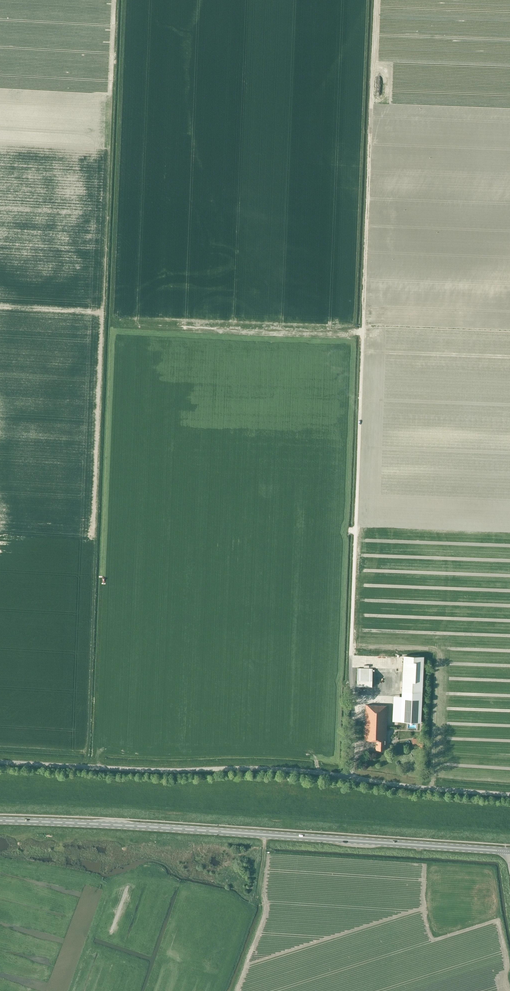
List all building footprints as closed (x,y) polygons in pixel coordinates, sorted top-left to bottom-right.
[(401,721),(421,722),(424,657),(404,656),(401,721)] [(357,686),(372,686),(373,668),(358,667),(357,686)] [(376,750),(385,750),(385,745),(386,745),(388,705),(366,704),(364,740),(376,740),(376,750)] [(423,747),(423,739),(413,739),(413,747),(423,747)]
